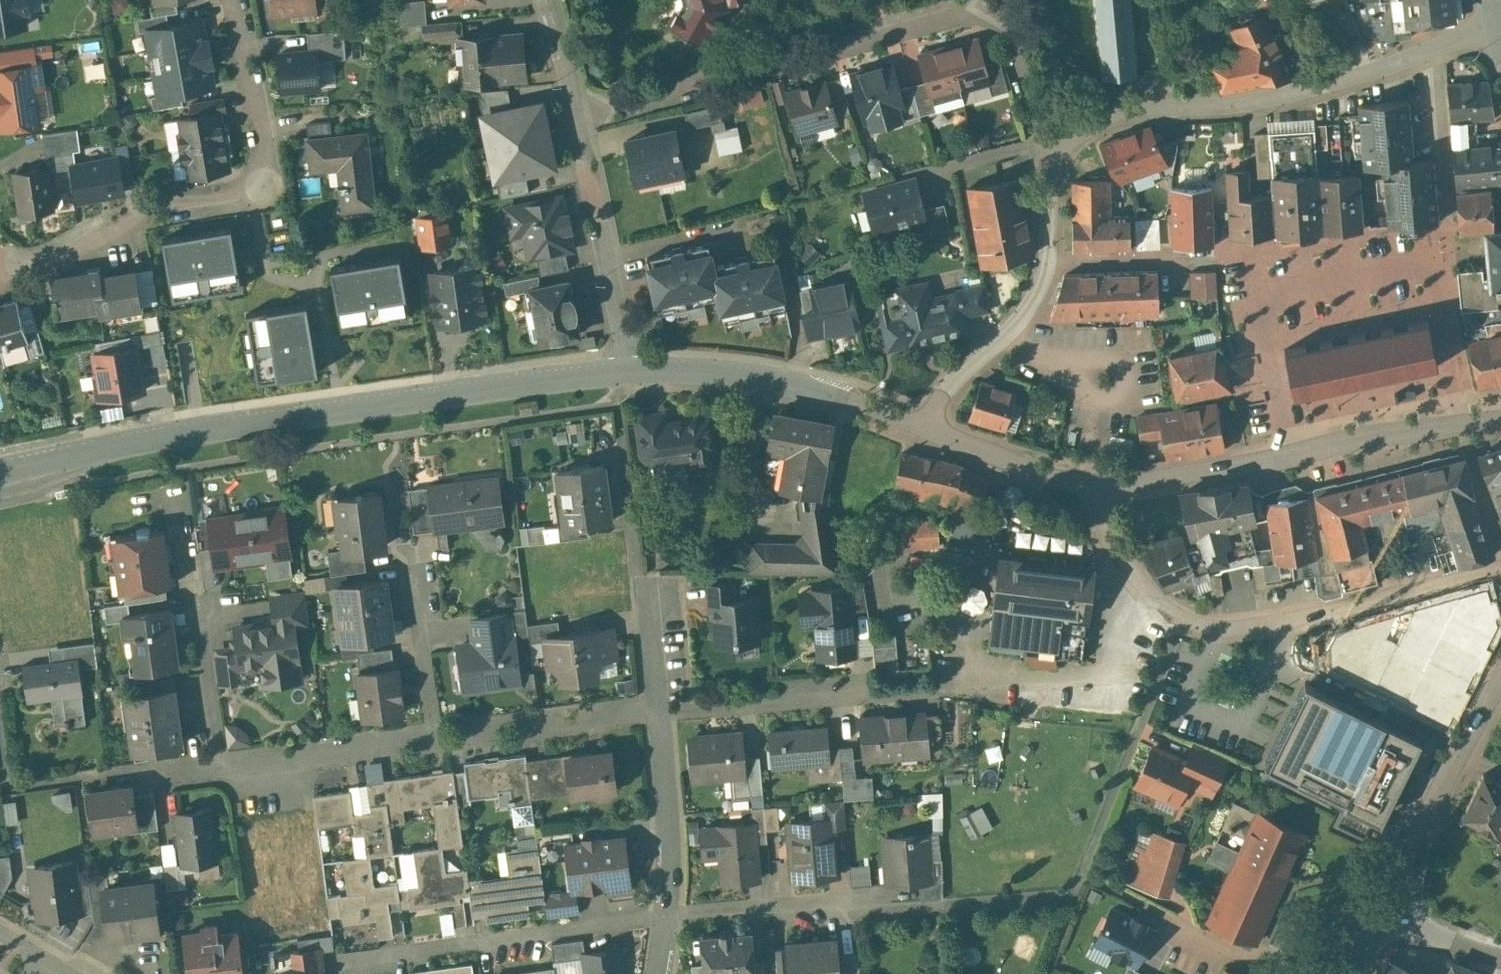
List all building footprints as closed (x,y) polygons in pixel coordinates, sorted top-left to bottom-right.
[(27,24),(25,10),(29,9),(27,0),(0,0),(0,29),(27,24)] [(156,2),(155,1),(149,2),(151,15),(166,13),(177,11),(175,0),(168,0),(156,2)] [(274,9),(291,8),(292,20),(314,18),(312,0),(273,0),(274,9)] [(687,2),(682,12),(677,10),(676,12),(670,21),(671,22),(669,24),(676,27),(675,29),(698,42),(699,40),(705,44),(715,27),(720,17),(723,13),(720,6),(727,5),(726,0),(687,0),(687,2)] [(1103,76),(1136,73),(1130,0),(1096,0),(1103,76)] [(1310,0),(1315,23),(1322,46),(1361,35),(1346,0),(1311,0),(1310,0)] [(1361,35),(1363,39),(1363,38),(1374,37),(1375,39),(1377,39),(1377,40),(1411,36),(1409,22),(1407,22),(1405,0),(1346,0),(1361,35)] [(1407,22),(1409,22),(1452,17),(1450,0),(1405,0),(1407,22)] [(425,7),(400,9),(401,25),(422,23),(426,22),(425,7)] [(151,15),(136,18),(139,32),(147,30),(146,29),(168,25),(166,13),(151,15)] [(1263,14),(1232,28),(1238,43),(1205,59),(1222,89),(1259,82),(1259,81),(1260,81),(1291,76),(1263,14)] [(168,25),(146,29),(147,30),(151,52),(155,51),(158,71),(154,72),(158,94),(159,95),(180,91),(212,85),(208,64),(212,63),(208,40),(204,41),(200,19),(168,25)] [(426,22),(422,23),(423,37),(459,34),(458,20),(426,22)] [(343,29),(307,32),(308,50),(316,49),(317,59),(345,57),(343,29)] [(520,33),(494,35),(498,79),(524,76),(520,33)] [(494,35),(458,39),(462,82),(498,79),(494,35)] [(977,38),(948,46),(960,88),(988,81),(989,80),(984,64),(977,38)] [(0,50),(0,52),(1,51),(4,73),(4,74),(42,69),(39,46),(49,44),(48,43),(0,50)] [(948,46),(919,54),(926,80),(930,96),(932,96),(960,88),(948,46)] [(308,50),(278,53),(282,90),(319,87),(317,59),(316,49),(308,50)] [(999,60),(984,64),(989,80),(988,81),(991,94),(1008,89),(999,60)] [(890,62),(851,73),(864,120),(903,109),(898,88),(890,62)] [(4,74),(4,73),(0,74),(0,91),(3,110),(0,110),(0,127),(40,121),(42,132),(62,130),(59,110),(37,113),(36,107),(35,108),(32,89),(45,87),(42,69),(4,74)] [(840,78),(825,82),(834,117),(849,112),(840,78)] [(926,80),(911,84),(919,114),(936,109),(932,96),(930,96),(926,80)] [(824,81),(787,91),(797,128),(808,125),(809,128),(836,121),(834,117),(825,82),(824,81)] [(1487,81),(1447,84),(1447,96),(1449,120),(1475,119),(1494,117),(1487,81)] [(1396,83),(1350,95),(1350,98),(1356,170),(1356,174),(1357,193),(1367,192),(1368,205),(1393,203),(1391,181),(1402,180),(1399,155),(1400,155),(1396,83)] [(911,84),(898,88),(903,109),(905,118),(919,114),(911,84)] [(760,88),(739,94),(742,107),(763,101),(760,88)] [(960,88),(932,96),(936,109),(963,102),(960,88)] [(180,91),(159,95),(158,94),(151,95),(153,108),(182,103),(180,91)] [(500,93),(465,101),(469,117),(488,113),(504,109),(500,93)] [(222,96),(190,102),(193,115),(218,111),(219,112),(225,111),(222,96)] [(1356,170),(1350,98),(1338,98),(1341,171),(1356,170)] [(1414,101),(1398,102),(1402,148),(1403,148),(1403,147),(1414,146),(1414,144),(1416,144),(1417,146),(1414,101)] [(504,109),(488,113),(491,131),(486,132),(492,159),(497,158),(501,176),(501,174),(502,174),(502,176),(553,165),(555,165),(554,163),(542,104),(542,102),(540,102),(504,109)] [(718,105),(684,112),(687,128),(721,120),(718,105)] [(193,115),(180,117),(182,132),(178,132),(181,147),(230,138),(227,124),(221,125),(219,112),(218,111),(193,115)] [(1327,122),(1316,123),(1316,115),(1270,118),(1271,129),(1321,126),(1322,146),(1329,145),(1327,122)] [(322,116),(299,123),(302,134),(325,127),(322,116)] [(1475,119),(1450,120),(1452,146),(1468,144),(1467,133),(1476,132),(1475,119)] [(736,125),(713,130),(718,154),(741,149),(736,125)] [(62,130),(42,132),(47,168),(48,168),(82,164),(77,128),(62,130)] [(1144,128),(1099,144),(1110,169),(1118,180),(1157,166),(1165,164),(1157,146),(1149,128),(1144,128)] [(1314,128),(1267,131),(1270,176),(1316,173),(1314,128)] [(674,129),(626,139),(630,160),(631,160),(636,186),(657,182),(655,177),(683,171),(674,129)] [(1267,131),(1253,132),(1257,176),(1270,176),(1267,131)] [(365,133),(308,139),(311,160),(338,157),(341,183),(335,184),(335,188),(341,188),(343,208),(373,204),(365,133)] [(301,137),(290,140),(297,163),(308,160),(301,137)] [(1178,137),(1157,146),(1165,164),(1157,166),(1160,175),(1172,172),(1178,137)] [(230,138),(181,147),(183,161),(187,161),(190,175),(229,168),(226,154),(232,153),(230,138)] [(1452,146),(1456,188),(1500,183),(1500,142),(1468,144),(1452,146)] [(1417,146),(1416,144),(1414,144),(1414,146),(1403,147),(1403,148),(1409,225),(1441,223),(1437,144),(1417,146)] [(80,200),(126,192),(120,158),(73,166),(80,200)] [(1246,160),(1225,161),(1227,196),(1248,195),(1246,160)] [(47,168),(13,173),(19,212),(54,207),(48,168),(47,168)] [(1316,173),(1270,176),(1271,193),(1274,234),(1320,231),(1317,176),(1316,173)] [(160,193),(189,188),(186,174),(157,179),(160,193)] [(1356,174),(1317,176),(1320,231),(1360,228),(1357,193),(1356,174)] [(1032,254),(1017,178),(968,188),(980,265),(1032,254)] [(1108,180),(1071,180),(1072,217),(1108,216),(1108,180)] [(913,181),(866,193),(876,232),(922,220),(923,220),(920,209),(913,181)] [(1211,188),(1171,187),(1173,246),(1212,244),(1211,188)] [(1489,188),(1455,192),(1458,231),(1492,227),(1489,188)] [(1227,196),(1227,197),(1228,215),(1229,235),(1229,237),(1274,234),(1271,193),(1248,195),(1227,196)] [(559,197),(507,208),(512,233),(524,230),(529,255),(535,254),(564,248),(570,247),(566,229),(570,228),(567,214),(563,215),(559,197)] [(943,203),(920,209),(923,220),(922,220),(925,232),(950,227),(943,203)] [(431,215),(431,210),(419,212),(419,216),(417,217),(422,246),(449,243),(445,213),(431,215)] [(1072,217),(1071,217),(1072,250),(1130,248),(1129,215),(1108,216),(1072,217)] [(1228,215),(1219,216),(1220,235),(1229,235),(1228,215)] [(231,226),(163,238),(173,299),(242,287),(231,226)] [(1484,231),(1489,277),(1491,307),(1500,306),(1500,230),(1484,231)] [(773,253),(713,266),(708,244),(646,257),(657,307),(673,304),(675,312),(687,309),(688,315),(706,311),(703,298),(717,294),(722,316),(738,313),(741,327),(759,323),(758,317),(770,314),(768,307),(784,303),(773,253)] [(564,248),(535,254),(539,274),(568,268),(564,248)] [(331,267),(337,307),(340,320),(355,318),(356,326),(395,319),(394,311),(408,309),(406,296),(400,256),(372,260),(331,267)] [(862,259),(852,261),(853,270),(863,268),(862,259)] [(456,269),(434,272),(432,275),(438,323),(457,321),(459,322),(462,322),(464,320),(482,317),(477,281),(474,266),(473,266),(470,265),(459,266),(456,268),(456,269)] [(87,272),(51,278),(55,300),(56,300),(58,312),(82,308),(82,310),(98,308),(99,313),(116,311),(115,309),(141,305),(136,270),(101,276),(99,269),(86,271),(87,272)] [(1481,269),(1457,271),(1461,310),(1491,307),(1489,277),(1482,278),(1481,269)] [(1214,270),(1189,271),(1191,295),(1215,294),(1214,270)] [(1156,271),(1092,273),(1094,313),(1094,314),(1122,313),(1123,318),(1157,312),(1157,311),(1158,311),(1156,271)] [(1092,273),(1063,274),(1050,316),(1094,313),(1092,273)] [(538,274),(503,281),(505,294),(525,290),(525,289),(540,286),(538,274)] [(835,279),(823,282),(823,284),(811,287),(816,311),(806,313),(805,311),(803,312),(808,341),(809,341),(809,337),(836,331),(837,335),(849,332),(848,328),(858,326),(848,279),(835,282),(835,279)] [(540,286),(525,289),(525,290),(532,324),(537,323),(541,340),(549,339),(553,341),(558,341),(562,340),(566,338),(569,335),(577,333),(567,281),(540,286)] [(956,295),(930,300),(926,284),(897,290),(903,318),(884,322),(889,345),(908,341),(909,345),(966,332),(962,313),(958,294),(956,295)] [(983,285),(955,291),(956,295),(958,294),(962,313),(988,309),(983,285)] [(811,287),(799,290),(803,312),(805,311),(806,313),(816,311),(811,287)] [(0,304),(0,349),(29,340),(17,299),(0,304)] [(307,303),(246,313),(258,382),(318,371),(307,303)] [(1461,310),(1464,326),(1500,319),(1500,306),(1491,307),(1461,310)] [(1438,365),(1427,316),(1284,349),(1294,395),(1438,365)] [(1464,326),(1467,341),(1500,333),(1500,319),(1464,326)] [(1467,341),(1478,386),(1500,380),(1500,333),(1467,341)] [(130,335),(95,341),(97,353),(132,346),(130,335)] [(1220,344),(1169,355),(1175,399),(1230,387),(1220,344)] [(97,353),(93,353),(97,374),(94,375),(98,397),(143,389),(136,346),(132,346),(97,353)] [(1030,382),(1006,375),(1002,387),(1014,391),(1011,401),(1022,405),(1030,382)] [(1002,387),(980,381),(969,417),(1003,427),(1011,401),(1014,391),(1002,387)] [(1215,402),(1157,412),(1162,439),(1166,459),(1223,449),(1215,402)] [(1157,412),(1136,416),(1140,442),(1162,439),(1157,412)] [(708,418),(664,424),(663,413),(636,417),(642,461),(691,455),(692,463),(713,460),(708,418)] [(831,424),(774,413),(767,447),(768,448),(767,453),(768,453),(765,469),(783,473),(780,488),(799,491),(818,494),(824,458),(825,458),(831,424)] [(1077,431),(1070,430),(1067,444),(1074,445),(1077,431)] [(1477,456),(1500,517),(1500,447),(1477,456)] [(944,461),(901,452),(894,492),(926,500),(926,504),(930,505),(931,501),(951,506),(952,501),(937,497),(944,461)] [(1463,457),(1401,472),(1408,507),(1408,510),(1437,503),(1472,494),(1463,457)] [(986,481),(961,466),(944,461),(937,497),(952,501),(980,506),(986,481)] [(603,465),(556,471),(562,512),(568,511),(569,525),(570,526),(587,524),(610,521),(603,465)] [(1303,501),(1314,556),(1316,568),(1317,568),(1334,565),(1340,589),(1375,580),(1362,527),(1360,520),(1365,518),(1377,515),(1383,538),(1406,532),(1400,509),(1391,475),(1361,482),(1362,487),(1316,494),(1303,501)] [(495,477),(408,489),(411,510),(435,507),(438,529),(500,521),(496,516),(499,508),(495,477)] [(1245,484),(1182,493),(1192,533),(1193,533),(1194,535),(1247,522),(1253,520),(1245,484)] [(818,494),(799,491),(805,534),(795,546),(753,545),(752,568),(753,568),(753,567),(836,569),(826,504),(827,495),(818,494)] [(378,493),(336,498),(343,548),(343,550),(363,548),(384,545),(378,493)] [(1485,531),(1472,494),(1437,503),(1445,527),(1447,532),(1459,564),(1493,554),(1485,531)] [(1314,556),(1303,501),(1266,507),(1273,561),(1292,558),(1314,556)] [(1437,503),(1408,510),(1408,507),(1400,509),(1406,532),(1408,537),(1445,527),(1437,503)] [(438,529),(435,507),(411,510),(414,532),(438,529)] [(283,509),(263,511),(264,513),(209,520),(212,546),(214,561),(241,557),(242,562),(244,561),(244,557),(264,554),(274,553),(274,558),(289,556),(283,509)] [(209,520),(195,522),(198,548),(212,546),(209,520)] [(936,520),(876,526),(879,550),(938,545),(936,520)] [(524,542),(547,540),(546,522),(523,524),(524,542)] [(1247,522),(1194,535),(1197,545),(1205,561),(1205,562),(1232,556),(1255,551),(1247,522)] [(569,525),(557,526),(559,539),(589,536),(587,524),(570,526),(569,525)] [(150,528),(136,530),(137,534),(116,537),(119,556),(108,557),(109,559),(115,558),(118,582),(112,583),(112,585),(122,584),(123,590),(165,585),(171,584),(163,530),(150,532),(150,528)] [(1459,564),(1447,532),(1433,536),(1444,568),(1459,564)] [(1187,558),(1180,536),(1142,545),(1165,586),(1208,571),(1205,562),(1205,561),(1197,545),(1188,548),(1192,557),(1187,558)] [(343,548),(327,550),(330,574),(324,575),(345,572),(365,569),(363,548),(343,550),(343,548)] [(1094,569),(999,557),(993,605),(1063,614),(1087,617),(1094,569)] [(1273,561),(1251,564),(1254,590),(1295,584),(1292,558),(1273,561)] [(1334,565),(1317,568),(1320,587),(1328,585),(1329,591),(1340,589),(1334,565)] [(1219,571),(1208,572),(1211,595),(1223,593),(1219,571)] [(345,572),(324,575),(326,588),(336,587),(335,585),(347,584),(345,572)] [(861,574),(845,574),(846,588),(848,587),(850,611),(867,609),(861,574)] [(347,584),(335,585),(336,587),(343,641),(371,638),(391,635),(384,579),(347,584)] [(732,583),(706,585),(708,606),(713,606),(713,602),(733,601),(732,583)] [(165,585),(123,590),(125,602),(128,602),(166,597),(165,585)] [(1398,606),(1408,653),(1371,643),(1351,637),(1349,643),(1333,638),(1328,656),(1363,666),(1380,662),(1383,680),(1403,686),(1408,667),(1436,661),(1457,667),(1474,664),(1471,648),(1500,642),(1500,613),(1496,586),(1398,606)] [(846,588),(812,590),(812,592),(800,593),(802,625),(815,624),(818,656),(853,653),(850,611),(848,587),(846,588)] [(305,595),(272,599),(275,621),(291,619),(292,624),(309,622),(305,595)] [(733,601),(713,602),(713,606),(716,644),(758,641),(754,599),(733,601)] [(125,602),(104,605),(107,622),(123,620),(122,615),(129,614),(128,602),(125,602)] [(1063,614),(993,605),(990,640),(1059,649),(1063,614)] [(129,614),(122,615),(123,620),(125,636),(132,635),(137,669),(178,664),(170,608),(129,614)] [(525,609),(492,613),(496,639),(513,637),(513,636),(528,634),(527,624),(525,609)] [(275,621),(236,627),(238,639),(231,640),(232,651),(234,669),(236,669),(260,666),(261,671),(276,669),(277,681),(299,678),(292,624),(291,619),(275,621)] [(557,620),(527,624),(528,634),(529,642),(544,640),(543,637),(559,635),(557,620)] [(611,628),(572,633),(578,677),(597,675),(595,665),(600,658),(614,656),(611,628)] [(895,632),(872,635),(876,682),(931,677),(930,665),(907,668),(907,667),(898,668),(895,632)] [(559,635),(543,637),(544,640),(547,665),(552,665),(559,670),(560,680),(578,677),(572,633),(559,635)] [(496,639),(458,645),(464,689),(502,684),(501,676),(518,674),(513,637),(496,639)] [(371,638),(343,641),(339,642),(341,654),(356,652),(373,649),(371,638)] [(94,641),(49,647),(50,660),(78,656),(80,667),(97,665),(94,641)] [(373,649),(356,652),(359,673),(394,668),(391,647),(373,649)] [(232,651),(216,653),(220,683),(238,681),(236,669),(234,669),(232,651)] [(50,660),(22,664),(27,701),(62,696),(65,726),(69,726),(69,724),(85,722),(82,694),(83,693),(80,667),(78,656),(50,660)] [(603,660),(603,673),(620,673),(620,660),(603,660)] [(359,673),(357,673),(363,718),(401,713),(395,668),(394,668),(359,673)] [(173,677),(149,680),(150,692),(173,689),(173,691),(175,691),(173,677)] [(1331,797),(1376,819),(1416,737),(1306,683),(1266,765),(1295,779),(1331,797)] [(150,692),(123,696),(128,729),(130,728),(133,753),(163,749),(163,746),(180,744),(173,691),(173,689),(150,692)] [(923,711),(859,717),(863,759),(927,754),(923,711)] [(230,744),(250,741),(247,720),(227,723),(230,744)] [(825,726),(769,730),(772,766),(827,762),(828,761),(827,747),(825,726)] [(741,733),(692,737),(696,778),(743,774),(743,756),(741,733)] [(1196,781),(1191,791),(1215,801),(1232,759),(1194,744),(1187,761),(1183,776),(1196,781)] [(851,745),(838,746),(841,777),(855,776),(851,745)] [(838,746),(827,747),(828,761),(827,762),(828,778),(841,777),(838,746)] [(1183,776),(1187,761),(1152,747),(1134,789),(1183,809),(1191,791),(1196,781),(1183,776)] [(609,750),(546,758),(550,784),(529,787),(531,798),(591,790),(598,795),(606,794),(611,787),(614,787),(609,750)] [(525,753),(497,757),(497,759),(484,760),(484,759),(463,762),(464,770),(468,798),(470,798),(498,794),(498,789),(509,787),(511,804),(531,802),(531,798),(529,787),(526,761),(525,753)] [(760,755),(743,756),(743,774),(748,774),(750,794),(763,793),(760,755)] [(546,758),(526,761),(529,787),(550,784),(546,758)] [(452,769),(396,777),(400,808),(432,803),(438,846),(441,846),(462,843),(457,806),(452,771),(452,769)] [(464,770),(452,771),(457,806),(471,805),(470,798),(468,798),(464,770)] [(1482,774),(1462,816),(1478,823),(1476,827),(1491,834),(1493,830),(1496,832),(1498,829),(1500,831),(1500,784),(1482,774)] [(396,777),(383,779),(383,781),(386,802),(387,809),(400,808),(396,777)] [(1331,797),(1295,779),(1291,785),(1327,803),(1331,797)] [(383,781),(366,783),(369,804),(386,802),(383,781)] [(109,789),(107,790),(89,793),(93,824),(143,817),(145,829),(158,828),(153,792),(132,794),(131,787),(117,789),(115,788),(113,787),(111,787),(109,789)] [(386,802),(369,804),(370,810),(353,813),(349,790),(312,795),(317,826),(352,821),(357,857),(369,855),(393,852),(387,809),(386,802)] [(843,799),(808,802),(810,820),(832,818),(833,826),(845,825),(843,799)] [(1233,801),(1223,822),(1229,825),(1228,827),(1236,830),(1237,828),(1246,832),(1255,811),(1233,801)] [(531,802),(511,804),(515,835),(535,833),(531,802)] [(984,803),(963,814),(973,835),(995,824),(984,803)] [(777,804),(764,805),(766,829),(779,828),(777,804)] [(764,805),(752,806),(753,822),(754,822),(756,842),(767,841),(766,829),(764,805)] [(211,808),(174,813),(181,864),(217,859),(211,808)] [(1246,832),(1207,919),(1256,941),(1304,833),(1255,811),(1246,832)] [(810,820),(787,822),(791,875),(835,872),(832,839),(834,839),(833,826),(832,818),(810,820)] [(753,822),(701,827),(703,846),(719,844),(723,881),(759,878),(756,842),(754,822),(753,822)] [(571,828),(535,833),(539,861),(564,858),(562,846),(573,845),(571,828)] [(1174,838),(1140,828),(1124,881),(1157,891),(1174,838)] [(926,834),(887,837),(891,879),(917,877),(929,876),(928,860),(926,834)] [(573,845),(562,846),(564,858),(565,867),(569,867),(572,888),(574,888),(627,881),(622,838),(573,845)] [(536,845),(510,849),(513,867),(511,868),(512,871),(521,870),(522,878),(482,884),(481,884),(485,914),(486,920),(520,915),(518,903),(544,900),(536,845)] [(445,870),(441,846),(438,846),(413,849),(418,885),(398,888),(400,907),(400,909),(449,902),(459,901),(459,900),(458,895),(469,893),(467,878),(466,867),(445,870)] [(0,855),(0,889),(3,891),(12,876),(9,854),(0,855)] [(373,884),(369,855),(357,857),(342,859),(347,893),(326,896),(329,917),(374,910),(389,908),(389,909),(400,907),(398,888),(397,881),(373,884)] [(941,858),(928,860),(929,876),(917,877),(919,900),(942,898),(941,858)] [(852,864),(855,881),(873,877),(870,860),(852,864)] [(73,861),(38,866),(40,882),(30,883),(33,901),(36,901),(38,914),(90,907),(91,912),(92,912),(91,901),(88,878),(76,880),(73,861)] [(176,863),(163,865),(166,889),(179,887),(176,863)] [(106,871),(87,873),(88,878),(91,901),(103,900),(101,888),(108,887),(106,871)] [(481,876),(467,878),(469,893),(472,916),(485,914),(481,884),(482,884),(481,876)] [(108,887),(101,888),(103,900),(108,936),(159,929),(152,881),(108,887)] [(572,888),(543,892),(547,917),(577,913),(574,888),(572,888)] [(459,901),(449,902),(453,926),(466,924),(462,899),(459,900),(459,901)] [(389,908),(374,910),(378,937),(392,935),(389,909),(389,908)] [(1132,918),(1111,908),(1093,941),(1113,951),(1112,953),(1124,959),(1125,957),(1136,963),(1153,929),(1144,924),(1145,922),(1133,917),(1132,918)] [(203,926),(204,931),(184,933),(190,973),(242,973),(236,932),(216,935),(215,925),(203,926)] [(731,933),(731,930),(719,931),(719,934),(701,935),(703,963),(704,973),(753,973),(752,959),(749,931),(731,933)] [(582,938),(550,942),(553,961),(583,957),(583,953),(584,953),(582,938)] [(785,944),(788,973),(839,973),(837,953),(835,939),(785,944)] [(314,948),(290,951),(292,971),(293,972),(317,968),(314,948)] [(605,954),(604,950),(584,953),(583,953),(583,957),(585,973),(621,973),(618,952),(605,954)] [(837,953),(839,973),(859,973),(857,951),(837,953)] [(752,959),(753,973),(766,973),(765,957),(752,959)] [(1388,959),(1381,973),(1417,973),(1388,959)] [(426,968),(427,973),(472,973),(471,962),(426,968)] [(1451,962),(1445,973),(1480,973),(1451,962)] [(690,964),(691,973),(704,973),(703,963),(690,964)]
